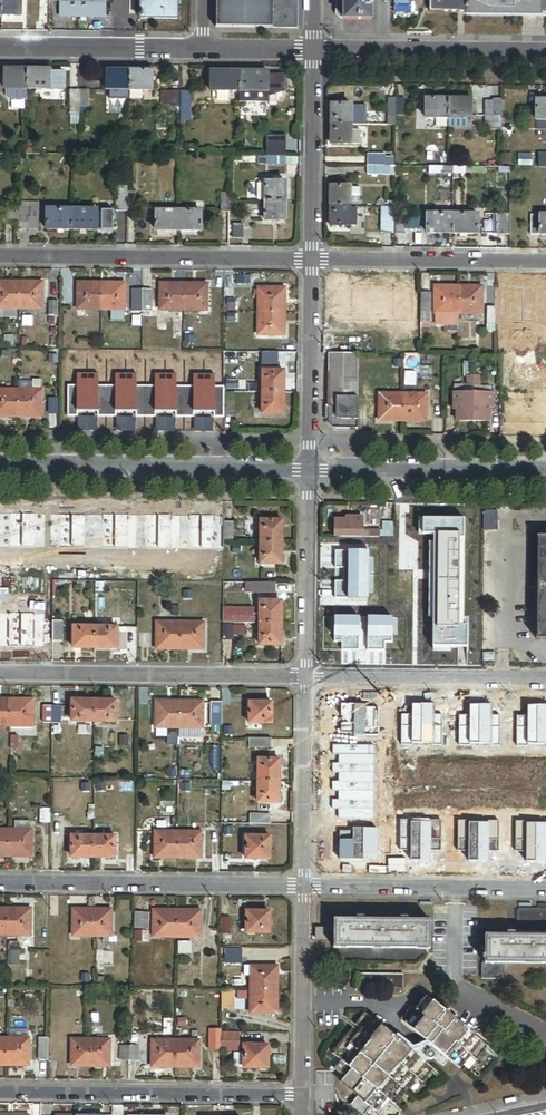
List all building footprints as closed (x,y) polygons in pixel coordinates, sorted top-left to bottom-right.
[(3,17),(22,17),(22,0),(3,0),(3,17)] [(59,19),(86,19),(87,5),(84,5),(84,0),(59,0),(59,19)] [(84,5),(87,5),(86,19),(99,19),(99,5),(96,5),(96,0),(84,0),(84,5)] [(142,20),(178,20),(179,0),(142,0),(142,20)] [(216,28),(299,30),(299,0),(216,0),(216,28)] [(336,16),(341,20),(345,20),(345,0),(337,0),(336,16)] [(345,20),(372,21),(372,0),(345,0),(345,20)] [(430,13),(545,14),(545,0),(430,0),(430,13)] [(28,90),(28,70),(5,70),(5,90),(7,90),(28,90)] [(51,70),(28,70),(28,90),(50,90),(51,70)] [(108,91),(130,91),(131,71),(108,71),(108,91)] [(131,71),(130,91),(153,91),(153,71),(131,71)] [(240,92),(240,72),(212,72),(212,92),(240,92)] [(269,73),(240,72),(240,92),(265,93),(268,93),(269,80),(269,73)] [(281,80),(269,80),(268,93),(265,93),(265,102),(280,103),(281,80)] [(28,100),(28,90),(7,90),(6,97),(9,100),(28,100)] [(80,107),(80,91),(71,91),(71,115),(81,115),(80,107)] [(89,91),(80,91),(80,107),(89,107),(89,91)] [(172,107),(181,107),(182,91),(172,91),(172,107)] [(181,107),(181,115),(191,115),(191,91),(182,91),(181,107)] [(396,126),(396,116),(397,99),(389,99),(388,126),(396,126)] [(397,99),(396,116),(405,116),(405,99),(397,99)] [(449,119),(449,99),(427,99),(426,119),(449,119)] [(471,99),(449,99),(449,119),(468,119),(471,119),(471,99)] [(494,117),(502,117),(502,101),(494,100),(494,101),(494,117)] [(537,100),(537,110),(537,120),(540,120),(545,120),(545,100),(537,100)] [(332,104),(332,125),(352,125),(352,124),(352,111),(353,105),(332,104)] [(537,120),(537,110),(527,110),(527,130),(537,130),(537,120)] [(502,130),(502,117),(494,117),(486,117),(486,130),(502,130)] [(468,119),(449,119),(449,128),(468,128),(468,119)] [(352,125),(332,125),(332,145),(352,145),(352,131),(352,125)] [(360,131),(352,131),(352,145),(360,145),(360,131)] [(369,154),(369,166),(386,166),(386,157),(386,154),(369,154)] [(269,165),(269,157),(258,157),(257,165),(269,165)] [(286,157),(269,157),(269,165),(269,166),(286,167),(286,157)] [(386,166),(369,166),(369,175),(391,175),(391,166),(386,166)] [(266,183),(266,202),(286,202),(287,183),(279,183),(273,183),(266,183)] [(331,187),(331,206),(351,207),(351,205),(352,188),(352,187),(331,187)] [(128,212),(129,193),(129,189),(118,188),(117,193),(117,211),(128,212)] [(360,188),(352,188),(351,205),(359,206),(360,188)] [(129,193),(128,212),(137,212),(137,193),(129,193)] [(231,202),(231,194),(223,194),(222,213),(231,213),(231,202)] [(40,203),(17,202),(17,209),(28,209),(28,226),(28,230),(39,230),(40,203)] [(286,202),(266,202),(266,221),(286,221),(286,202)] [(351,207),(331,206),(331,227),(351,227),(351,208),(351,207)] [(395,207),(383,207),(382,233),(394,233),(395,207)] [(6,225),(17,225),(17,209),(6,209),(6,225)] [(17,209),(17,225),(28,226),(28,209),(17,209)] [(47,231),(73,231),(73,211),(47,211),(47,231)] [(73,211),(73,231),(98,231),(98,226),(98,215),(98,211),(73,211)] [(115,215),(114,215),(114,212),(102,211),(102,215),(98,215),(98,226),(102,226),(102,231),(114,232),(114,221),(115,221),(116,220),(116,219),(116,218),(116,217),(116,216),(115,216),(115,215)] [(157,232),(179,232),(179,212),(157,212),(157,232)] [(179,212),(179,232),(201,232),(201,212),(179,212)] [(428,235),(453,235),(453,215),(428,214),(428,235)] [(510,236),(510,214),(493,214),(493,235),(510,236)] [(453,215),(453,235),(479,235),(479,215),(453,215)] [(541,236),(541,216),(532,216),(532,236),(541,236)] [(405,217),(395,217),(395,234),(404,234),(405,217)] [(230,224),(230,239),(243,239),(244,225),(230,224)] [(19,310),(20,284),(0,283),(0,309),(18,310),(19,310)] [(20,284),(19,310),(42,310),(43,284),(20,284)] [(79,310),(102,310),(102,284),(79,284),(79,310)] [(102,284),(102,310),(125,311),(126,284),(102,284)] [(161,311),(184,311),(185,285),(161,285),(161,311)] [(185,285),(184,311),(207,311),(208,285),(185,285)] [(436,313),(459,314),(459,288),(436,287),(436,313)] [(459,288),(459,314),(482,314),(483,288),(459,288)] [(259,289),(259,312),(285,313),(285,289),(259,289)] [(143,311),(143,291),(133,291),(132,311),(143,311)] [(143,291),(143,311),(152,311),(152,291),(143,291)] [(432,322),(432,313),(433,293),(422,293),(422,322),(432,322)] [(51,316),(61,316),(61,302),(51,302),(51,316)] [(495,324),(495,307),(487,307),(487,324),(495,324)] [(0,309),(0,319),(18,319),(18,310),(0,309)] [(285,313),(259,312),(259,335),(285,336),(285,313)] [(459,314),(436,313),(436,325),(459,325),(459,314)] [(194,322),(184,322),(184,339),(193,339),(194,322)] [(359,375),(359,353),(329,353),(329,407),(337,407),(337,398),(358,398),(359,375)] [(474,360),(463,360),(463,376),(466,377),(473,377),(474,360)] [(250,385),(250,372),(237,372),(237,392),(250,392),(250,385)] [(264,392),(264,393),(284,394),(284,372),(264,372),(264,392)] [(78,373),(77,385),(69,385),(69,415),(78,416),(78,408),(88,408),(89,374),(78,373)] [(99,374),(89,374),(88,408),(98,408),(98,416),(107,416),(108,386),(99,385),(99,374)] [(116,374),(116,386),(108,386),(107,416),(117,416),(117,408),(127,409),(127,374),(116,374)] [(137,374),(127,374),(127,409),(137,409),(137,417),(146,417),(146,386),(137,386),(137,374)] [(16,375),(2,375),(2,383),(16,383),(16,375)] [(156,375),(156,386),(146,386),(146,417),(155,417),(156,409),(166,409),(166,375),(156,375)] [(177,375),(166,375),(166,409),(176,409),(176,417),(184,417),(184,387),(177,387),(177,375)] [(194,375),(194,387),(184,387),(184,417),(193,417),(193,410),(204,410),(204,375),(194,375)] [(214,376),(204,375),(204,410),(213,410),(213,418),(223,418),(224,417),(224,393),(224,387),(214,387),(214,376)] [(480,387),(480,377),(473,377),(466,377),(466,386),(473,387),(480,387)] [(41,392),(41,380),(33,380),(33,392),(41,392)] [(18,392),(0,391),(0,417),(18,418),(18,392)] [(33,392),(18,392),(18,418),(41,418),(41,392),(33,392)] [(234,393),(224,393),(224,417),(234,417),(234,393)] [(284,394),(264,393),(263,414),(284,415),(284,394)] [(473,393),(453,393),(453,411),(456,411),(456,422),(490,422),(491,411),(494,411),(494,393),(480,393),(473,393)] [(380,420),(403,421),(404,395),(380,395),(380,420)] [(404,395),(403,421),(426,421),(427,395),(404,395)] [(336,428),(358,429),(358,414),(358,409),(358,398),(337,398),(337,407),(329,407),(328,419),(328,420),(328,421),(329,422),(329,423),(329,424),(330,425),(331,426),(332,427),(333,428),(334,428),(335,428),(336,428)] [(486,524),(500,524),(500,511),(487,510),(486,524)] [(335,520),(334,537),(363,538),(363,530),(363,517),(346,517),(346,520),(335,520)] [(261,543),(282,543),(282,522),(270,521),(265,521),(262,521),(261,543)] [(233,522),(224,522),(224,541),(233,541),(233,522)] [(539,537),(538,639),(545,639),(545,537),(539,537)] [(282,565),(282,543),(261,543),(261,551),(261,564),(282,565)] [(224,545),(224,556),(234,556),(234,545),(224,545)] [(276,593),(276,583),(245,583),(245,593),(276,593)] [(110,601),(100,600),(100,608),(110,608),(110,601)] [(261,615),(261,623),(281,624),(281,602),(261,602),(261,615)] [(254,609),(223,608),(223,623),(261,623),(261,615),(254,615),(254,609)] [(157,649),(180,649),(180,623),(158,623),(157,649)] [(180,623),(180,649),(203,649),(204,624),(195,624),(180,623)] [(281,624),(261,623),(260,645),(281,645),(281,624)] [(65,643),(65,626),(53,626),(53,643),(65,643)] [(235,626),(235,634),(251,635),(251,626),(235,626)] [(74,648),(96,648),(96,628),(74,628),(74,648)] [(96,628),(96,648),(117,649),(117,628),(96,628)] [(485,662),(498,662),(498,649),(485,649),(485,662)] [(9,700),(0,700),(0,726),(9,726),(9,700)] [(33,701),(9,700),(9,726),(32,726),(33,701)] [(94,722),(94,701),(73,701),(73,722),(94,722)] [(116,702),(94,701),(94,722),(115,722),(116,702)] [(179,728),(180,702),(156,702),(156,728),(179,728)] [(203,702),(180,702),(179,728),(202,728),(203,702)] [(210,725),(222,726),(222,703),(211,703),(210,725)] [(272,703),(250,703),(250,724),(271,724),(272,703)] [(43,721),(52,721),(52,707),(43,707),(43,721)] [(52,707),(52,721),(60,721),(60,707),(52,707)] [(182,737),(182,746),(196,746),(196,737),(182,737)] [(249,738),(249,749),(271,749),(272,738),(249,738)] [(102,739),(94,739),(94,757),(102,757),(102,739)] [(259,760),(258,782),(279,782),(280,761),(259,760)] [(104,780),(94,780),(94,806),(93,812),(93,837),(110,837),(110,826),(100,826),(101,795),(102,795),(102,788),(104,788),(104,780)] [(279,782),(258,782),(258,803),(279,803),(279,782)] [(51,809),(40,809),(40,823),(51,823),(51,809)] [(271,815),(250,814),(250,825),(271,825),(271,815)] [(133,816),(124,816),(124,827),(133,827),(133,816)] [(30,822),(14,822),(14,831),(30,831),(30,822)] [(233,828),(221,827),(221,836),(229,836),(229,853),(232,853),(232,850),(234,850),(236,849),(236,842),(232,840),(232,836),(233,836),(233,828)] [(8,831),(0,831),(0,857),(8,857),(8,831)] [(14,831),(8,831),(8,857),(31,857),(31,831),(30,831),(14,831)] [(155,858),(179,858),(179,833),(155,833),(155,858)] [(179,833),(179,858),(202,858),(202,833),(192,833),(179,833)] [(126,852),(136,852),(136,836),(126,836),(126,852)] [(212,853),(221,853),(221,836),(212,836),(212,853)] [(221,836),(221,853),(229,853),(229,836),(221,836)] [(93,858),(93,837),(72,837),(72,857),(93,858)] [(110,837),(93,837),(93,858),(114,858),(115,837),(110,837)] [(255,837),(246,837),(246,859),(270,859),(270,837),(255,837)] [(518,908),(518,933),(545,933),(545,909),(518,908)] [(30,910),(8,910),(8,935),(30,935),(30,910)] [(88,923),(88,910),(74,910),(74,936),(96,936),(96,924),(92,924),(92,923),(88,923)] [(111,911),(88,910),(88,923),(92,923),(92,924),(96,924),(96,936),(103,936),(110,936),(111,936),(111,911)] [(177,937),(177,911),(154,911),(154,937),(177,937)] [(200,911),(177,911),(177,937),(200,937),(200,911)] [(270,912),(247,912),(247,933),(270,933),(270,912)] [(134,913),(134,929),(148,929),(149,914),(134,913)] [(231,918),(222,918),(222,935),(231,935),(231,918)] [(364,921),(356,921),(335,921),(334,949),(430,949),(430,921),(408,921),(400,921),(364,921)] [(328,929),(317,929),(317,940),(328,940),(328,929)] [(149,933),(135,932),(135,942),(148,943),(149,933)] [(515,936),(507,936),(485,936),(485,954),(485,963),(506,963),(545,964),(545,936),(515,936)] [(7,966),(19,966),(19,943),(7,943),(7,966)] [(191,943),(179,943),(179,954),(191,955),(191,943)] [(242,950),(226,950),(226,964),(242,964),(242,950)] [(505,978),(506,963),(485,963),(485,954),(483,954),(483,963),(482,963),(482,978),(505,978)] [(251,990),(277,990),(277,968),(251,967),(251,977),(251,990)] [(403,975),(357,974),(356,988),(403,988),(403,975)] [(277,1014),(277,990),(251,990),(251,1013),(277,1014)] [(399,1019),(422,1037),(444,1009),(422,991),(399,1019)] [(235,992),(221,992),(221,1010),(235,1010),(235,992)] [(180,1007),(180,1026),(194,1026),(194,1012),(190,1012),(190,1007),(180,1007)] [(434,1046),(456,1019),(444,1009),(422,1037),(426,1040),(434,1046)] [(435,1069),(426,1061),(410,1048),(403,1043),(381,1070),(368,1059),(390,1032),(366,1013),(333,1053),(341,1060),(392,1102),(395,1104),(417,1078),(424,1084),(435,1069)] [(87,1016),(87,1027),(98,1026),(98,1014),(91,1014),(91,1016),(87,1016)] [(446,1057),(459,1066),(470,1053),(476,1058),(487,1044),(456,1019),(434,1046),(434,1047),(446,1057)] [(381,1070),(403,1043),(396,1037),(390,1032),(368,1059),(381,1070)] [(239,1051),(239,1033),(228,1033),(223,1033),(221,1033),(222,1052),(239,1051)] [(396,1037),(403,1043),(410,1048),(414,1046),(399,1034),(396,1037)] [(29,1040),(6,1040),(6,1066),(29,1066),(29,1040)] [(49,1061),(49,1040),(40,1040),(39,1061),(49,1061)] [(110,1041),(73,1040),(73,1066),(109,1066),(110,1041)] [(434,1053),(434,1054),(434,1056),(433,1057),(442,1065),(447,1059),(445,1058),(446,1057),(434,1047),(434,1046),(426,1040),(414,1046),(410,1048),(426,1061),(429,1058),(428,1057),(427,1057),(427,1056),(426,1055),(426,1053),(427,1052),(427,1051),(429,1050),(430,1050),(432,1050),(433,1051),(433,1052),(434,1053)] [(176,1067),(176,1042),(153,1041),(153,1067),(176,1067)] [(192,1042),(176,1042),(176,1067),(199,1067),(200,1042),(199,1042),(192,1042)] [(120,1061),(130,1062),(130,1047),(120,1046),(120,1061)] [(268,1046),(245,1046),(245,1068),(268,1069),(268,1046)] [(130,1047),(130,1062),(138,1062),(138,1047),(130,1047)] [(433,1051),(432,1050),(430,1050),(429,1050),(427,1051),(427,1052),(426,1053),(426,1055),(427,1056),(427,1057),(428,1057),(429,1058),(431,1058),(433,1057),(434,1056),(434,1054),(434,1053),(433,1052),(433,1051)] [(372,1108),(381,1114),(392,1102),(341,1060),(334,1068),(345,1077),(341,1082),(358,1096),(372,1108)] [(372,1108),(358,1096),(351,1104),(364,1114),(366,1114),(372,1108)]
